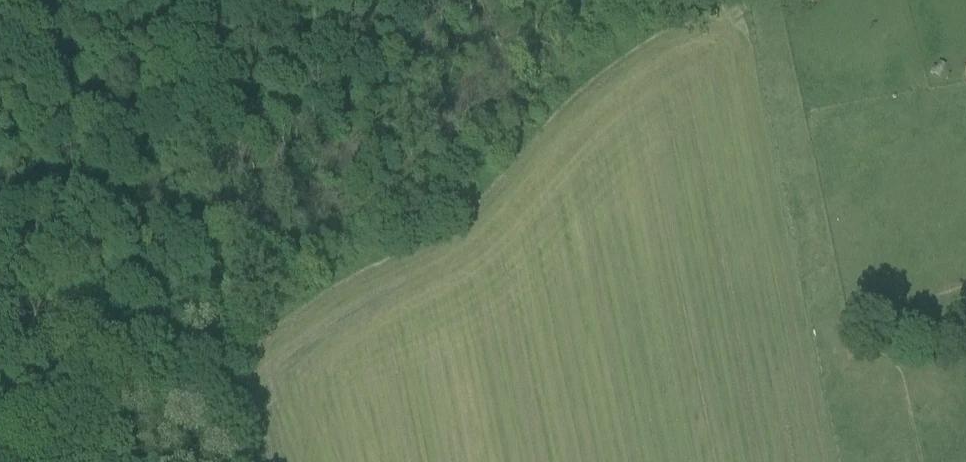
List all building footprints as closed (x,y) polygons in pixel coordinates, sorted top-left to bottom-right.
[(933,66),(930,72),(940,77),(945,66),(939,62),(936,67),(933,66)]
